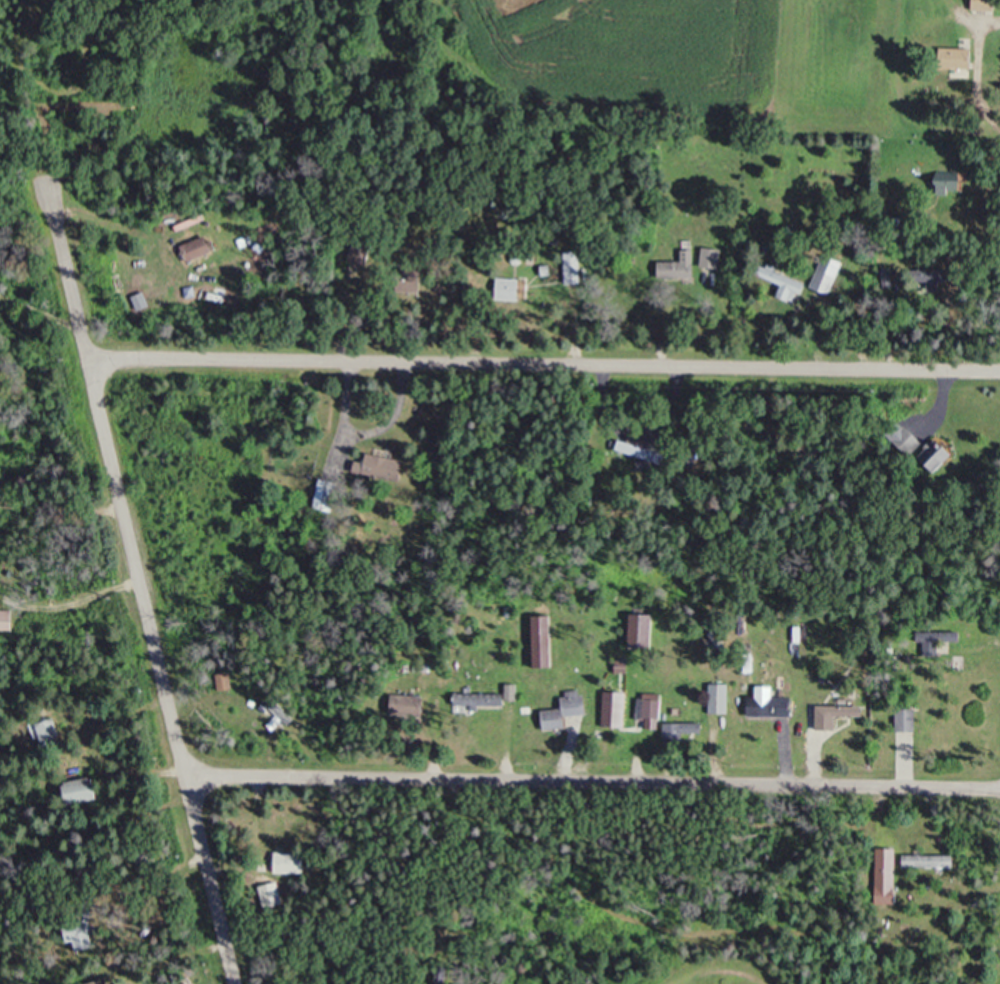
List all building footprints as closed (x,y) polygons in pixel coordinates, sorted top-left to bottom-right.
[(998,0),(974,0),(974,9),(998,9),(998,0)] [(975,48),(942,48),(942,67),(975,67),(975,48)] [(199,258),(212,253),(205,237),(192,242),(199,258)] [(350,260),(366,264),(372,245),(356,241),(350,260)] [(704,268),(723,268),(723,248),(704,248),(704,268)] [(696,278),(696,249),(684,249),(684,261),(661,261),(661,278),(696,278)] [(582,283),(582,251),(566,251),(566,283),(582,283)] [(812,288),(830,296),(844,262),(827,255),(812,288)] [(807,282),(761,263),(756,275),(784,286),(780,296),(799,303),(807,282)] [(663,465),(667,454),(649,448),(651,442),(632,436),(630,441),(621,438),(617,451),(663,465)] [(939,437),(922,454),(939,471),(956,454),(939,437)] [(356,469),(397,482),(403,462),(370,452),(366,463),(359,460),(356,469)] [(336,511),(339,481),(319,479),(316,509),(336,511)] [(13,608),(0,608),(0,629),(13,629),(13,608)] [(714,711),(729,711),(729,684),(714,684),(714,711)] [(509,694),(456,693),(456,707),(517,708),(517,685),(509,685),(509,694)] [(588,714),(586,691),(563,693),(565,709),(545,710),(547,729),(569,727),(568,716),(588,714)] [(627,726),(627,692),(605,692),(605,726),(627,726)] [(662,722),(663,694),(641,693),(641,722),(662,722)] [(778,715),(794,716),(794,705),(779,705),(778,715)] [(819,729),(838,729),(838,717),(865,717),(865,705),(819,705),(819,729)] [(40,724),(49,752),(68,746),(59,718),(40,724)] [(703,732),(703,723),(668,724),(668,733),(703,732)] [(100,778),(70,781),(72,803),(102,800),(100,778)] [(898,848),(879,848),(879,903),(898,904),(898,848)] [(278,851),(278,874),(308,874),(308,851),(278,851)] [(956,855),(906,855),(906,866),(956,866),(956,855)] [(80,925),(82,949),(98,948),(95,924),(80,925)]
